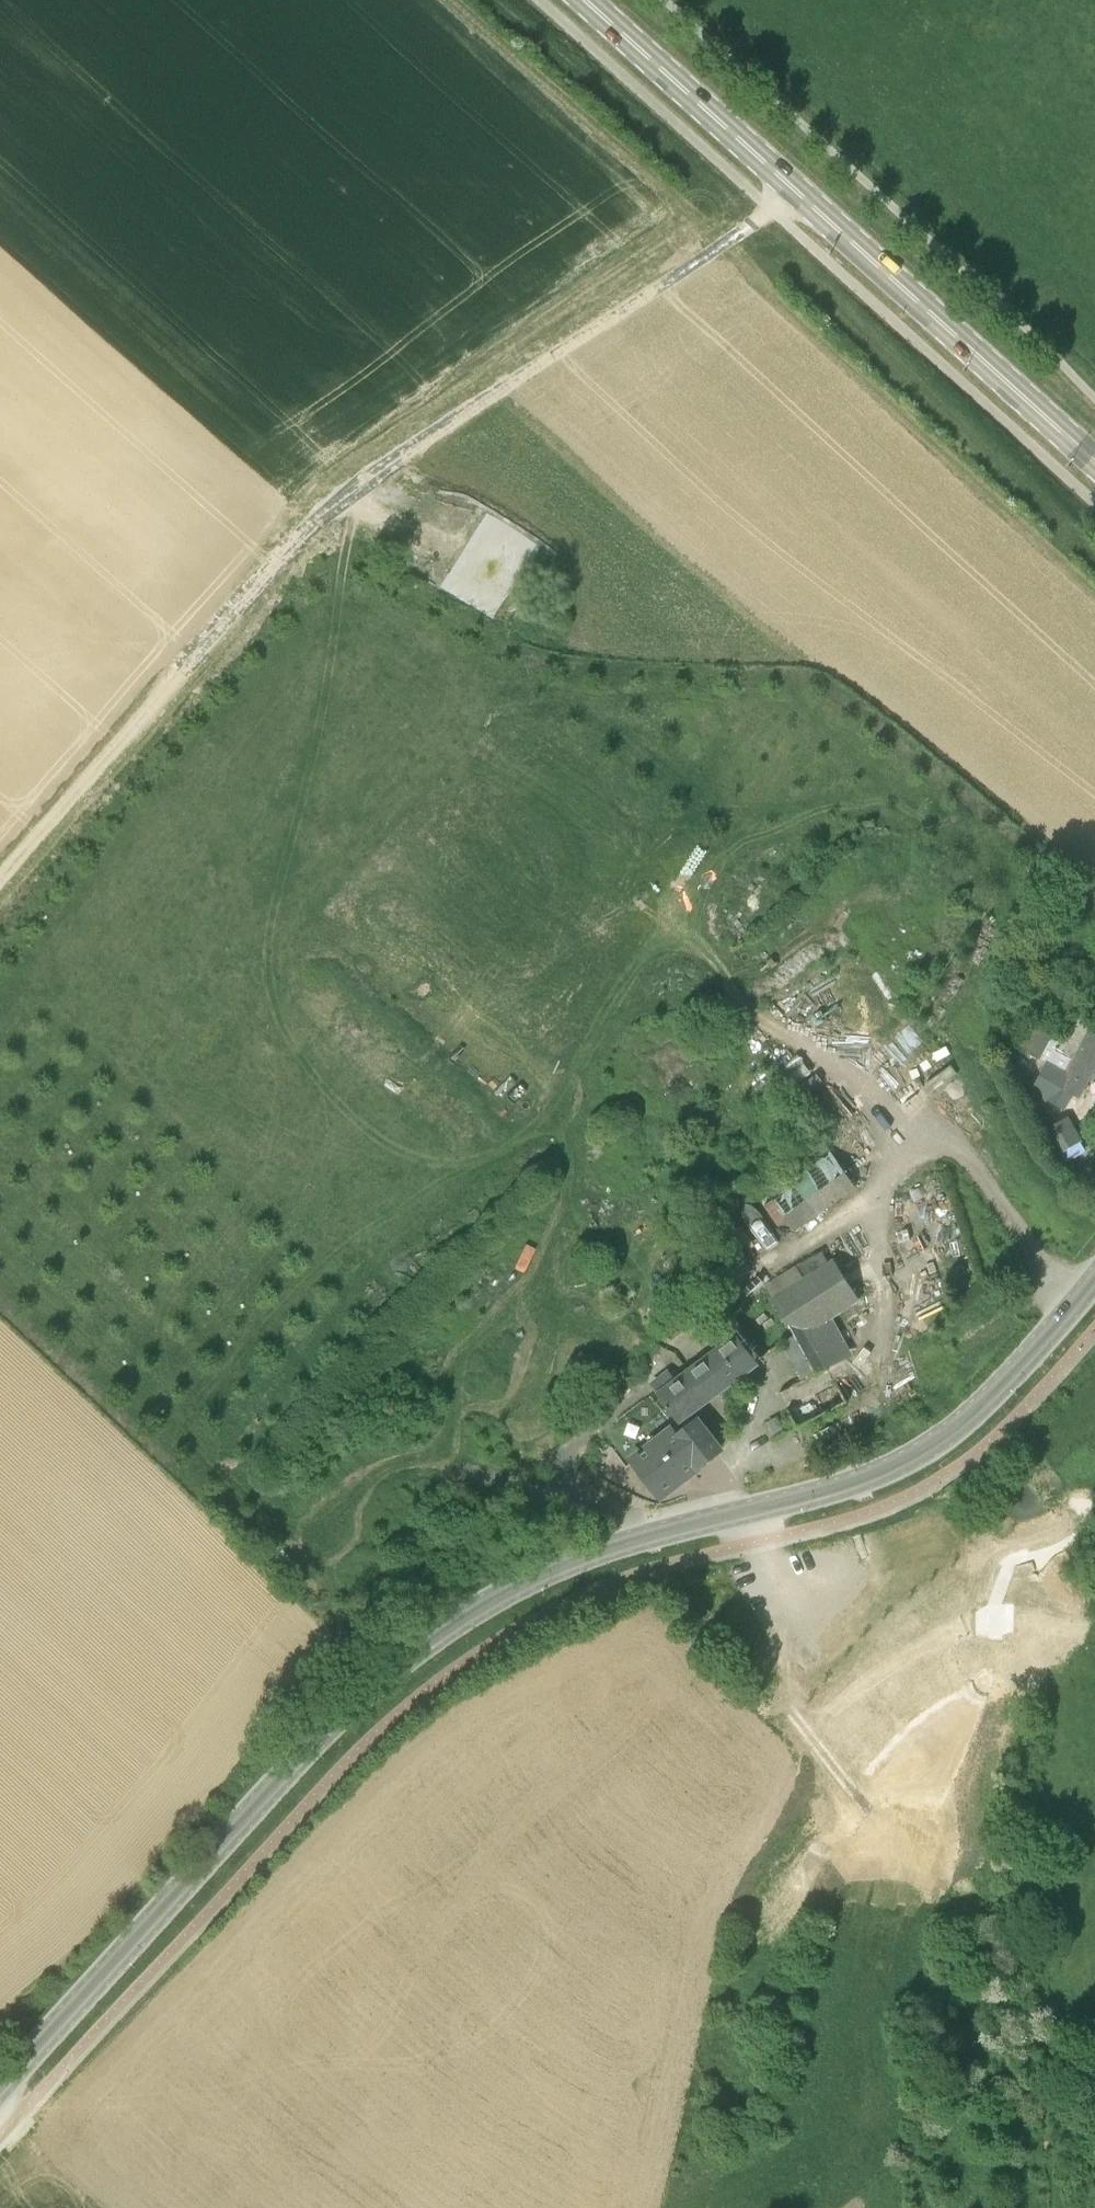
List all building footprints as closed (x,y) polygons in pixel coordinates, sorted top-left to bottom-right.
[(1075,1009),(1061,1037),(1027,1019),(1015,1046),(1055,1065),(1054,1067),(1068,1073),(1085,1041),(1094,1046),(1094,1019),(1075,1009)] [(1009,1020),(1003,1016),(1000,1022),(1006,1026),(1009,1020)] [(1094,1069),(1094,1046),(1085,1041),(1068,1073),(1054,1067),(1047,1081),(1054,1085),(1051,1091),(1056,1094),(1052,1102),(1071,1111),(1073,1108),(1073,1109),(1079,1097),(1080,1098),(1094,1069)] [(1054,1157),(1062,1153),(1081,1142),(1067,1118),(1048,1129),(1046,1130),(1044,1125),(1038,1128),(1054,1157)] [(835,1144),(773,1192),(802,1228),(863,1181),(835,1144)] [(533,1269),(539,1242),(527,1239),(520,1266),(533,1269)] [(800,1265),(807,1276),(829,1262),(823,1251),(800,1265)] [(783,1345),(801,1381),(830,1365),(845,1354),(834,1333),(818,1343),(812,1332),(861,1300),(836,1257),(829,1262),(807,1276),(775,1298),(791,1325),(783,1345)] [(660,1397),(679,1421),(689,1413),(758,1363),(734,1335),(678,1379),(668,1367),(649,1382),(658,1395),(660,1397)] [(661,1494),(720,1450),(689,1413),(679,1421),(660,1397),(654,1402),(649,1397),(603,1434),(629,1467),(636,1461),(661,1494)]
